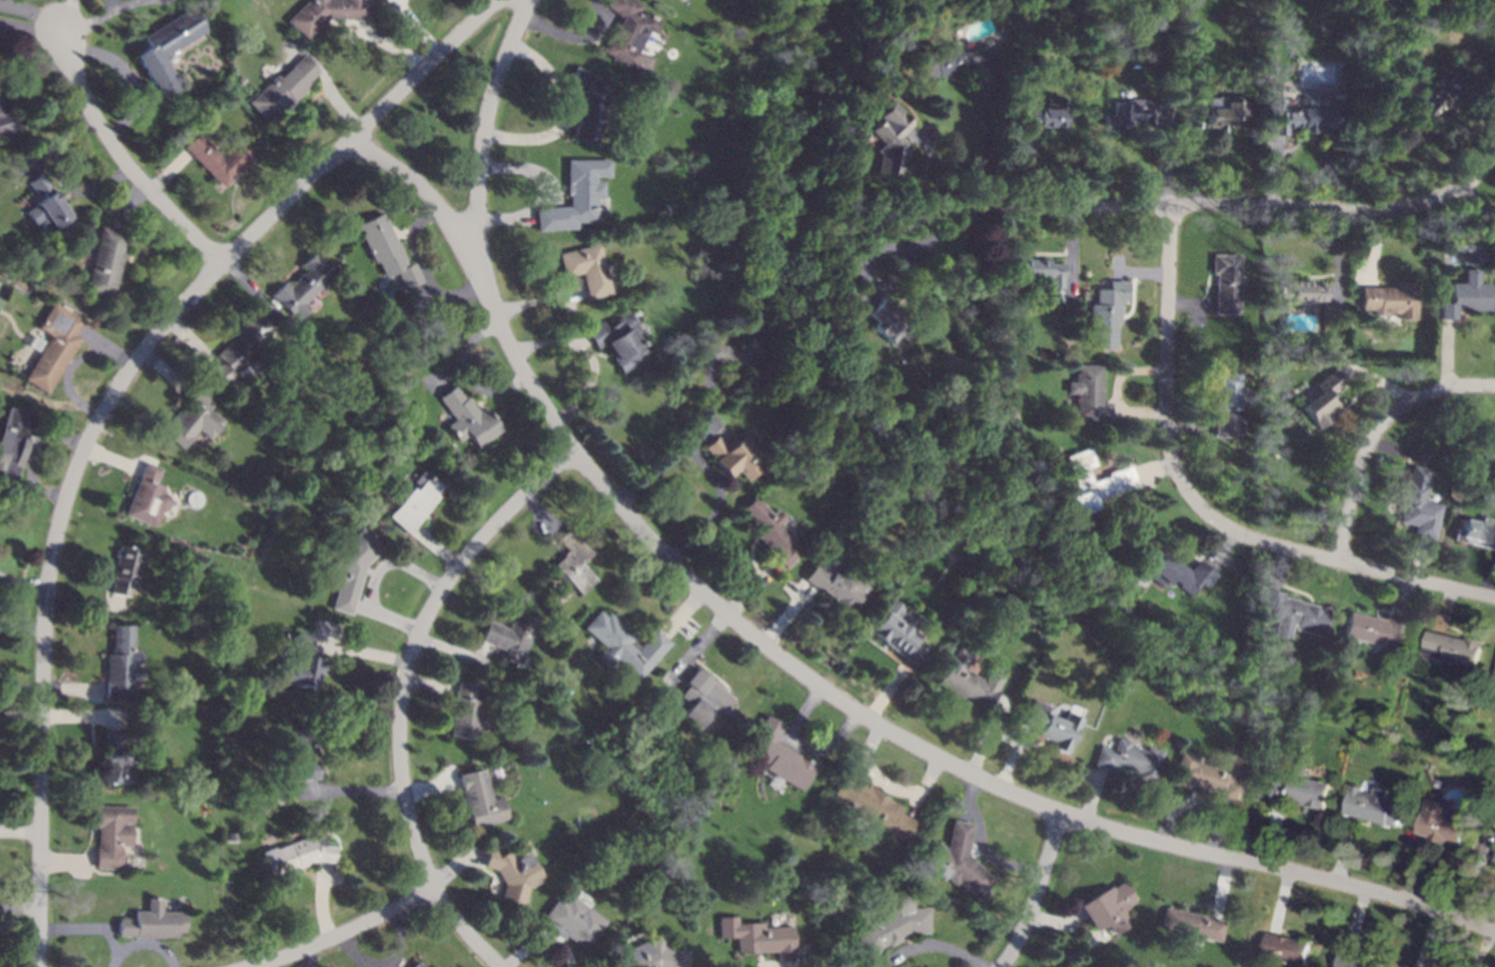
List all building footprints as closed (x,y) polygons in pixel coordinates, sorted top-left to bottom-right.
[(286,21),(308,0),(367,0),(367,19),(327,20),(305,41),(286,21)] [(607,8),(613,0),(631,0),(642,8),(638,15),(650,15),(650,18),(657,18),(658,33),(648,33),(637,54),(641,57),(634,70),(605,53),(624,20),(607,8)] [(204,31),(160,59),(171,77),(177,73),(184,85),(163,99),(153,82),(150,84),(133,56),(146,48),(140,38),(189,7),(204,31)] [(960,53),(969,49),(970,51),(988,44),(992,55),(990,56),(992,62),(974,69),(971,63),(936,78),(935,75),(921,81),(910,55),(927,48),(929,54),(956,43),(960,53)] [(318,72),(307,83),(310,86),(287,109),(284,106),(267,123),(247,102),(276,74),(279,78),(302,56),(318,72)] [(1466,68),(1455,82),(1460,86),(1458,89),(1461,92),(1457,97),(1455,95),(1441,113),(1435,109),(1424,122),(1406,108),(1419,91),(1423,94),(1436,79),(1444,85),(1451,76),(1443,70),(1453,58),(1466,68)] [(592,73),(590,81),(613,88),(596,146),(572,139),(586,93),(568,88),(574,68),(592,73)] [(20,128),(0,134),(0,80),(1,80),(11,113),(15,111),(21,119),(20,128)] [(1332,111),(1328,111),(1328,129),(1319,129),(1319,131),(1310,131),(1310,133),(1297,133),(1297,128),(1285,128),(1285,136),(1269,136),(1269,112),(1272,112),(1272,99),(1285,99),(1285,106),(1299,106),(1299,99),(1301,97),(1308,97),(1310,99),(1310,101),(1313,101),(1313,94),(1332,94),(1332,111)] [(1068,119),(1061,119),(1061,127),(1037,128),(1037,124),(1030,124),(1015,125),(1015,99),(1030,99),(1030,109),(1046,109),(1046,98),(1067,98),(1068,119)] [(1142,101),(1156,101),(1157,108),(1161,108),(1161,104),(1169,104),(1169,126),(1142,126),(1142,119),(1128,119),(1128,125),(1124,125),(1124,128),(1102,128),(1102,115),(1109,115),(1109,112),(1112,111),(1111,102),(1127,102),(1127,99),(1142,99),(1142,101)] [(1201,104),(1207,104),(1207,100),(1241,100),(1241,127),(1225,127),(1225,132),(1213,132),(1213,127),(1205,127),(1205,114),(1187,114),(1187,99),(1201,99),(1201,104)] [(900,115),(901,114),(911,125),(898,137),(903,143),(897,177),(874,173),(877,157),(872,152),(879,145),(867,132),(878,121),(874,118),(876,116),(873,112),(881,105),(884,108),(889,103),(900,115)] [(220,155),(235,141),(252,159),(224,188),(183,147),(197,133),(220,155)] [(611,177),(595,177),(595,183),(604,183),(604,199),(597,199),(597,222),(577,222),(577,229),(554,229),(554,210),(569,209),(569,195),(567,195),(567,161),(611,160),(611,177)] [(60,199),(58,201),(69,217),(49,233),(47,231),(45,230),(42,227),(42,224),(41,222),(44,220),(42,219),(34,225),(25,212),(44,198),(41,193),(38,196),(28,183),(41,173),(60,199)] [(407,265),(412,263),(421,281),(404,290),(396,272),(384,278),(377,262),(373,263),(355,226),(382,213),(407,265)] [(127,233),(112,300),(84,293),(100,227),(127,233)] [(611,294),(587,300),(581,274),(564,278),(559,255),(598,245),(611,294)] [(337,272),(305,304),(310,309),(298,321),(293,316),(291,317),(270,296),(284,282),(289,287),(307,270),(302,265),(316,251),(337,272)] [(1237,314),(1213,313),(1214,274),(1209,274),(1210,255),(1239,255),(1237,314)] [(1046,263),(1061,263),(1061,288),(1045,288),(1046,282),(1037,282),(1037,279),(1024,279),(1024,287),(1014,287),(1014,259),(1046,259),(1046,263)] [(1477,283),(1488,283),(1488,310),(1454,310),(1454,320),(1438,320),(1438,303),(1449,303),(1449,283),(1463,283),(1463,270),(1477,270),(1477,283)] [(1308,285),(1324,285),(1324,301),(1308,301),(1308,304),(1307,304),(1307,308),(1300,308),(1300,304),(1288,304),(1288,303),(1273,303),(1273,283),(1287,283),(1287,280),(1308,280),(1308,285)] [(1125,282),(1125,302),(1118,302),(1118,322),(1115,322),(1114,350),(1090,349),(1091,321),(1086,321),(1087,305),(1093,305),(1093,289),(1106,289),(1106,281),(1125,282)] [(1415,291),(1415,309),(1416,309),(1416,320),(1396,320),(1396,314),(1383,314),(1383,316),(1371,316),(1371,310),(1360,310),(1360,287),(1395,287),(1395,282),(1415,282),(1415,291)] [(874,305),(879,300),(899,320),(902,316),(916,331),(905,342),(896,333),(886,343),(869,326),(873,322),(861,309),(857,313),(847,302),(850,299),(846,295),(852,289),(854,291),(857,288),(874,305)] [(83,322),(75,335),(81,338),(46,394),(23,380),(50,337),(37,329),(53,303),(83,322)] [(272,329),(259,343),(263,346),(255,354),(258,357),(249,366),(247,364),(228,385),(213,371),(221,362),(215,356),(233,337),(230,334),(253,311),(272,329)] [(635,326),(628,330),(645,357),(620,373),(611,359),(610,360),(601,346),(596,349),(584,331),(600,321),(603,326),(626,312),(635,326)] [(760,346),(749,359),(747,358),(738,369),(735,367),(726,378),(718,371),(722,366),(717,362),(703,358),(706,342),(721,345),(732,354),(737,348),(735,346),(738,342),(741,344),(748,336),(760,346)] [(1099,400),(1102,400),(1102,403),(1109,403),(1109,421),(1074,420),(1074,395),(1064,394),(1065,382),(1071,383),(1072,374),(1075,374),(1075,365),(1100,366),(1099,400)] [(1342,382),(1327,394),(1336,406),(1325,414),(1329,419),(1316,429),(1299,407),(1318,392),(1312,385),(1332,369),(1342,382)] [(1238,411),(1229,411),(1229,414),(1240,414),(1240,435),(1228,435),(1228,437),(1210,437),(1211,402),(1214,402),(1214,373),(1238,373),(1238,411)] [(210,396),(202,405),(223,422),(209,439),(197,430),(182,449),(160,432),(177,411),(181,415),(190,404),(185,400),(196,385),(210,396)] [(464,400),(466,398),(476,411),(481,407),(500,431),(476,449),(466,436),(457,443),(445,426),(453,420),(437,399),(454,386),(464,400)] [(14,482),(0,477),(0,474),(1,472),(0,472),(0,430),(7,408),(34,417),(14,482)] [(1012,419),(1004,419),(1004,411),(1012,411),(1012,419)] [(750,444),(745,449),(749,454),(747,457),(759,469),(746,481),(735,470),(727,478),(711,461),(713,460),(702,448),(715,437),(724,447),(727,444),(729,446),(736,440),(738,441),(743,436),(750,444)] [(1442,449),(1437,469),(1419,465),(1424,445),(1442,449)] [(1094,467),(1086,470),(1091,483),(1107,477),(1106,475),(1129,467),(1136,488),(1096,501),(1095,498),(1092,500),(1095,510),(1073,518),(1066,498),(1074,495),(1067,476),(1069,476),(1062,457),(1088,448),(1094,467)] [(161,469),(155,484),(164,488),(161,494),(167,496),(170,503),(167,510),(160,513),(155,528),(124,516),(145,463),(161,469)] [(1427,470),(1423,484),(1426,485),(1422,501),(1441,506),(1432,541),(1411,536),(1413,526),(1396,522),(1400,508),(1397,507),(1404,479),(1406,480),(1409,466),(1427,470)] [(426,476),(428,474),(441,486),(434,495),(436,497),(404,533),(384,516),(410,487),(414,491),(418,487),(411,482),(421,471),(426,476)] [(769,514),(774,509),(784,519),(779,523),(792,536),(784,544),(796,557),(784,568),(755,537),(759,532),(739,511),(753,497),(769,514)] [(1488,526),(1494,528),(1494,551),(1455,541),(1460,520),(1471,522),(1471,519),(1479,521),(1480,517),(1489,519),(1488,526)] [(381,549),(363,567),(349,616),(329,610),(336,588),(331,587),(327,570),(332,569),(335,561),(328,555),(340,543),(342,546),(360,528),(381,549)] [(589,554),(579,563),(595,580),(579,595),(566,581),(563,584),(553,573),(556,570),(552,566),(562,556),(561,554),(565,550),(556,540),(567,530),(589,554)] [(1034,538),(1023,542),(1020,535),(1031,531),(1034,538)] [(1146,550),(1149,547),(1159,555),(1162,550),(1188,571),(1196,561),(1215,577),(1204,591),(1197,585),(1187,597),(1175,587),(1176,585),(1170,580),(1164,587),(1161,584),(1158,588),(1141,575),(1144,571),(1135,563),(1137,561),(1127,553),(1136,542),(1146,550)] [(142,552),(134,582),(132,581),(128,597),(110,592),(114,577),(110,576),(119,546),(142,552)] [(872,582),(862,595),(861,594),(849,611),(818,588),(817,590),(803,579),(815,563),(828,574),(827,576),(828,577),(838,563),(845,562),(872,582)] [(1280,593),(1279,596),(1296,600),(1295,602),(1320,608),(1321,606),(1326,607),(1318,637),(1290,630),(1291,627),(1288,626),(1285,639),(1269,636),(1272,622),(1266,621),(1269,611),(1257,608),(1262,588),(1280,593)] [(917,635),(911,644),(923,653),(913,666),(867,632),(891,600),(901,607),(898,611),(902,614),(905,609),(919,620),(911,631),(917,635)] [(604,616),(606,613),(634,637),(631,641),(638,647),(653,629),(669,643),(637,680),(615,660),(606,669),(593,657),(602,647),(582,629),(597,611),(604,616)] [(535,621),(517,665),(504,660),(506,656),(502,654),(503,652),(478,642),(487,621),(506,629),(513,612),(535,621)] [(1370,618),(1370,617),(1382,620),(1383,618),(1405,623),(1399,648),(1380,644),(1379,647),(1341,638),(1346,613),(1370,618)] [(132,650),(140,650),(142,654),(142,659),(140,663),(133,663),(133,668),(144,668),(144,679),(132,678),(132,691),(128,691),(128,698),(105,698),(105,681),(107,681),(107,654),(113,655),(113,625),(133,625),(132,650)] [(312,634),(308,657),(323,660),(321,670),(317,669),(313,689),(280,682),(283,667),(289,669),(291,661),(295,662),(298,647),(292,646),(295,630),(312,634)] [(1466,640),(1467,637),(1483,641),(1477,669),(1442,661),(1442,658),(1422,654),(1427,631),(1466,640)] [(983,681),(989,669),(1004,677),(986,709),(963,697),(962,700),(952,695),(952,694),(936,685),(956,646),(971,654),(963,670),(983,681)] [(732,699),(727,706),(733,711),(722,724),(711,715),(699,730),(682,716),(690,706),(680,697),(689,686),(686,683),(697,670),(732,699)] [(483,686),(475,741),(448,737),(456,683),(483,686)] [(1048,707),(1045,714),(1062,721),(1066,713),(1081,720),(1066,755),(1049,748),(1051,743),(1035,736),(1037,732),(1019,724),(1026,706),(1029,707),(1032,700),(1048,707)] [(782,726),(774,740),(816,765),(800,791),(764,769),(765,766),(752,758),(758,747),(749,741),(765,715),(782,726)] [(122,731),(121,747),(117,747),(117,751),(126,751),(126,758),(139,758),(139,775),(131,775),(131,784),(106,784),(106,770),(104,770),(105,730),(122,731)] [(1130,743),(1128,747),(1144,752),(1146,748),(1162,753),(1152,785),(1136,780),(1138,775),(1112,767),(1111,772),(1093,767),(1099,748),(1112,752),(1116,739),(1130,743)] [(1200,756),(1198,763),(1217,769),(1218,765),(1232,769),(1231,772),(1238,774),(1235,782),(1242,784),(1236,804),(1217,798),(1217,796),(1212,795),(1212,793),(1200,790),(1200,792),(1194,793),(1187,791),(1185,789),(1169,785),(1179,750),(1200,756)] [(491,800),(501,797),(506,820),(471,829),(458,776),(483,770),(491,800)] [(865,787),(868,782),(879,795),(902,808),(899,812),(915,821),(903,841),(829,799),(842,775),(865,787)] [(1329,784),(1323,811),(1269,800),(1272,782),(1287,785),(1289,776),(1329,784)] [(1361,789),(1360,793),(1370,796),(1372,788),(1386,792),(1384,799),(1401,803),(1395,828),(1384,826),(1341,815),(1348,786),(1361,789)] [(1450,807),(1449,810),(1461,813),(1457,824),(1464,826),(1458,848),(1449,846),(1449,847),(1424,840),(1425,838),(1413,834),(1424,799),(1450,807)] [(121,808),(132,808),(132,823),(121,823),(121,824),(131,825),(131,846),(120,846),(120,850),(122,850),(122,869),(95,869),(95,848),(97,848),(97,828),(96,828),(96,807),(121,807),(121,808)] [(973,825),(967,854),(995,880),(987,890),(991,893),(980,904),(958,883),(955,886),(946,877),(942,882),(923,864),(929,857),(926,854),(937,842),(946,850),(952,821),(973,825)] [(236,841),(228,841),(228,834),(236,833),(236,841)] [(324,836),(322,845),(333,847),(331,863),(316,861),(284,875),(283,873),(269,878),(259,853),(272,848),(273,850),(308,836),(308,833),(324,836)] [(539,880),(527,888),(521,908),(499,901),(503,886),(494,872),(482,868),(487,849),(503,854),(519,846),(539,880)] [(1134,903),(1127,907),(1128,908),(1123,914),(1126,919),(1124,930),(1114,936),(1107,924),(1094,932),(1079,906),(1110,888),(1111,889),(1122,883),(1134,903)] [(912,900),(912,909),(929,909),(928,934),(907,933),(900,937),(902,940),(889,947),(887,944),(882,946),(871,964),(850,951),(860,936),(855,933),(863,920),(870,924),(893,912),(888,909),(888,898),(898,894),(903,894),(912,900)] [(569,904),(573,899),(604,922),(583,950),(564,936),(561,940),(537,923),(557,896),(569,904)] [(161,911),(185,912),(184,932),(176,932),(176,936),(156,936),(156,937),(134,937),(134,935),(118,935),(118,919),(134,919),(134,911),(147,911),(147,898),(161,898),(161,911)] [(1206,917),(1206,919),(1225,923),(1221,943),(1192,937),(1190,948),(1177,945),(1180,934),(1160,929),(1165,908),(1206,917)] [(736,924),(762,923),(762,929),(792,927),(793,959),(775,960),(775,954),(749,955),(749,953),(736,953),(735,939),(718,939),(717,919),(736,918),(736,924)] [(1307,942),(1303,966),(1283,962),(1282,964),(1258,959),(1263,933),(1307,942)] [(688,952),(686,966),(613,966),(628,960),(624,950),(648,940),(647,938),(662,938),(661,948),(688,952)] [(1386,966),(1333,966),(1338,951),(1359,957),(1359,954),(1369,957),(1368,961),(1386,966)]
